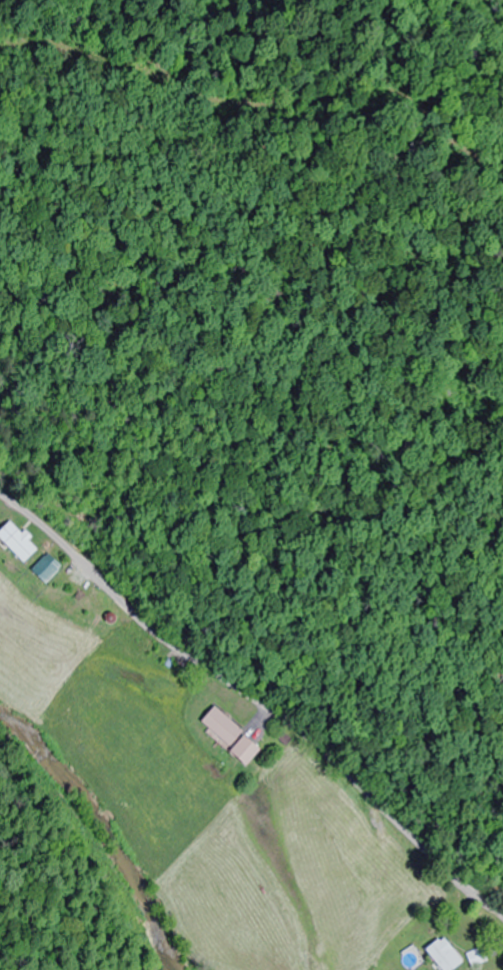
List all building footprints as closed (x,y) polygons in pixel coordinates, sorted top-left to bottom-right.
[(21,565),(36,549),(6,519),(0,526),(0,544),(21,565)] [(59,568),(44,553),(27,570),(42,585),(59,568)] [(241,765),(257,748),(211,706),(195,723),(241,765)] [(457,964),(437,937),(420,950),(436,969),(449,969),(457,964)]
